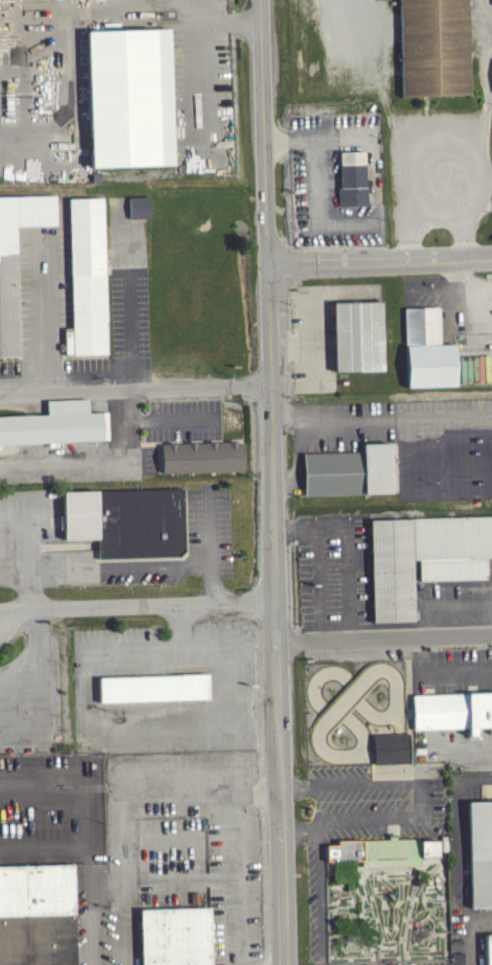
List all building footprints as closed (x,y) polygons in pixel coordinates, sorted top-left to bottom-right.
[(400,101),(469,99),(466,0),(397,0),(400,101)] [(85,30),(89,167),(173,165),(170,29),(85,30)] [(338,156),(339,211),(366,210),(365,156),(338,156)] [(20,357),(16,226),(56,224),(56,194),(0,196),(0,357),(20,357)] [(68,198),(73,328),(64,328),(65,354),(106,353),(102,197),(68,198)] [(127,201),(128,223),(149,222),(148,201),(127,201)] [(336,301),(381,301),(386,301),(387,369),(337,370),(336,301)] [(406,307),(409,386),(460,385),(459,343),(442,344),(441,306),(406,307)] [(48,442),(49,446),(62,446),(62,441),(109,439),(107,412),(89,412),(88,398),(46,400),(47,414),(0,415),(0,444),(48,442)] [(161,444),(162,472),(243,469),(242,442),(237,442),(237,441),(229,441),(229,442),(217,442),(217,441),(208,442),(208,443),(196,443),(196,442),(187,442),(188,443),(176,443),(176,442),(168,442),(168,444),(161,444)] [(306,451),(307,494),(395,492),(393,441),(365,442),(365,450),(306,451)] [(64,490),(65,515),(61,515),(61,528),(66,528),(66,540),(100,539),(100,558),(181,556),(187,548),(185,488),(64,490)] [(374,621),(415,621),(413,559),(419,559),(420,580),(488,578),(487,557),(491,557),(491,516),(370,519),(374,621)] [(102,676),(210,673),(211,698),(103,701),(102,676)] [(413,729),(468,727),(468,737),(482,735),(481,727),(490,727),(490,733),(491,733),(491,691),(413,694),(413,729)] [(374,733),(375,763),(410,763),(408,733),(374,733)] [(491,805),(491,788),(480,789),(480,805),(491,805)] [(469,800),(491,800),(491,906),(471,907),(469,800)] [(326,844),(337,844),(337,840),(418,837),(419,840),(437,839),(437,856),(419,856),(419,863),(362,865),(362,859),(326,860),(326,844)] [(73,865),(77,964),(0,964),(0,865),(73,865)] [(211,907),(213,964),(142,964),(141,909),(211,907)] [(482,939),(483,964),(491,964),(491,939),(482,939)]
